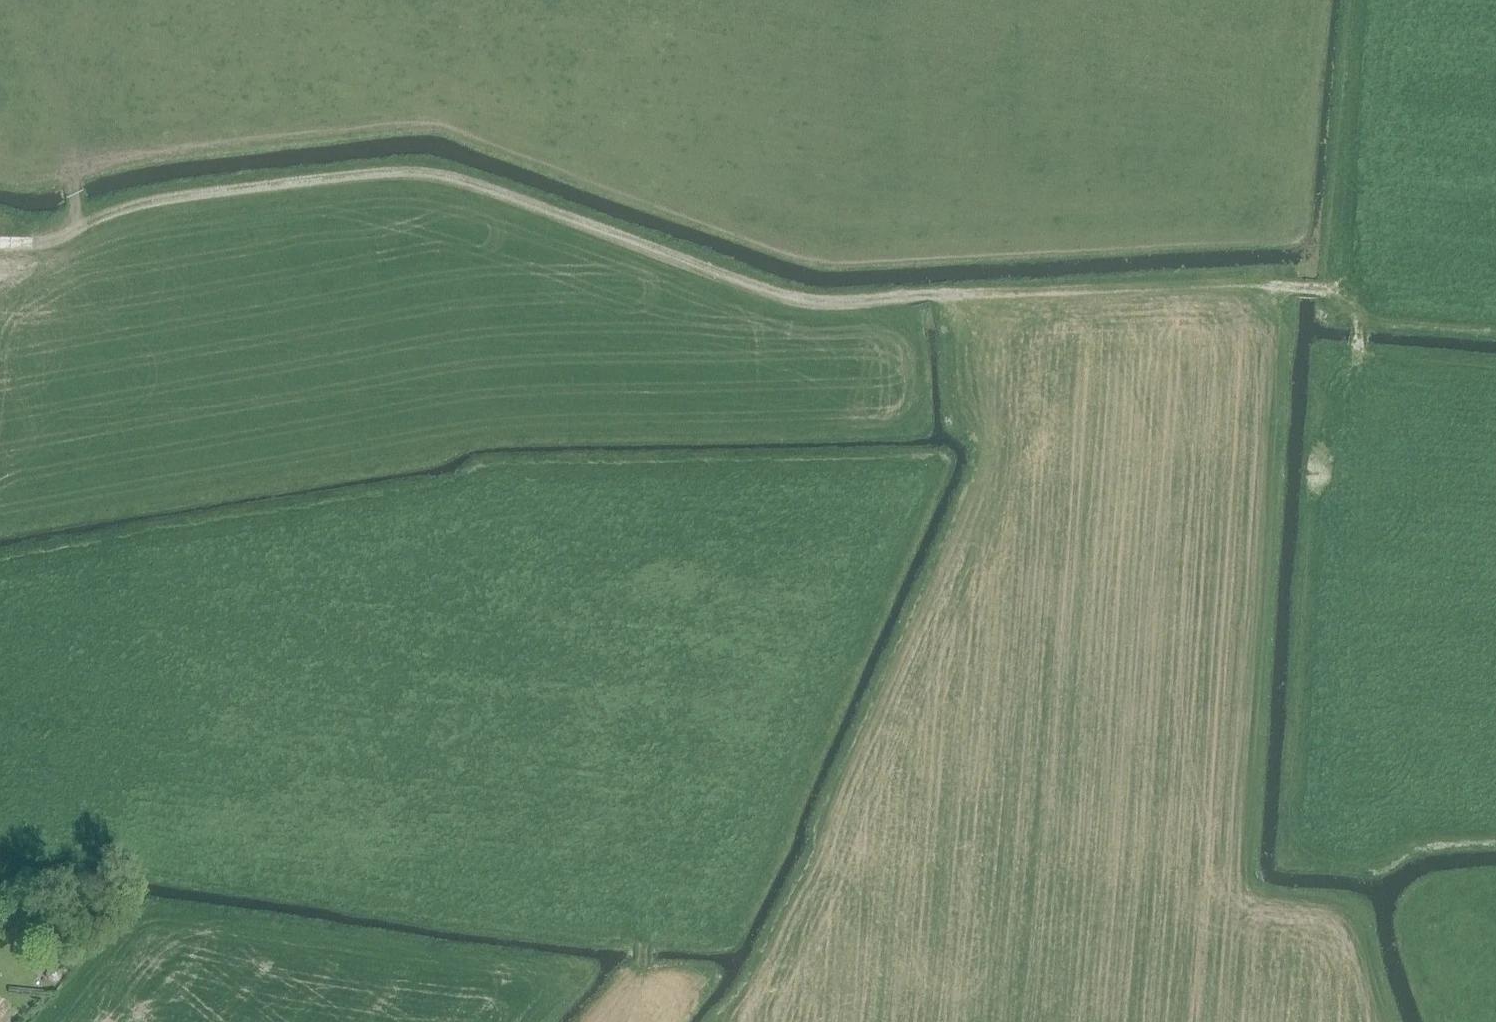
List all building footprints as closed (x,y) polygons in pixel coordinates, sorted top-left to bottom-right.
[(48,978),(52,980),(56,979),(59,975),(58,971),(54,968),(49,969),(46,973),(48,978)]
